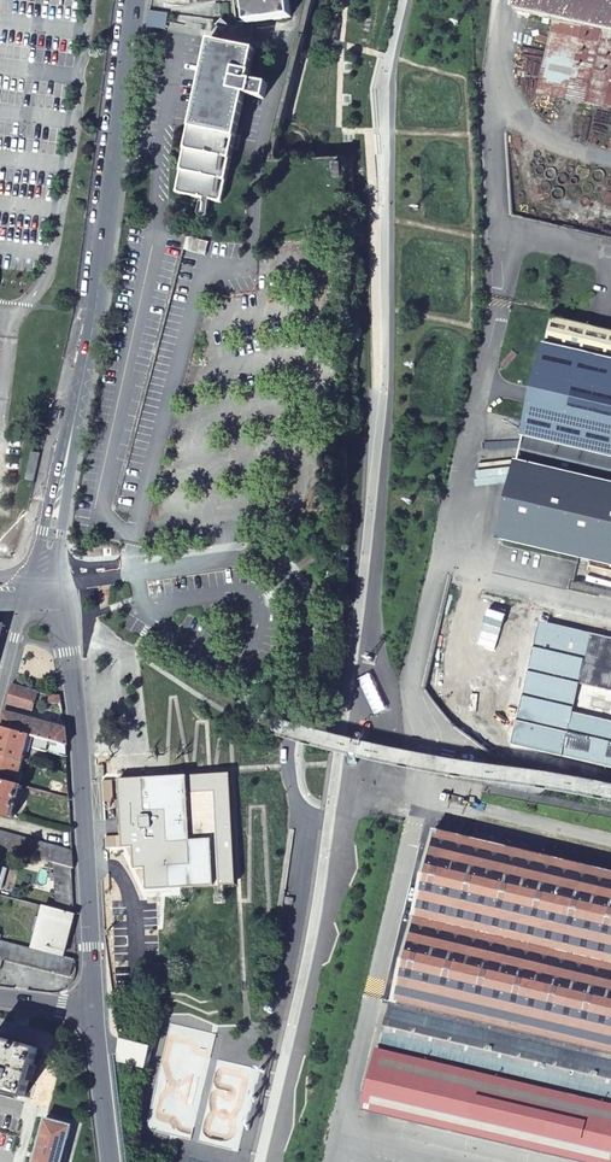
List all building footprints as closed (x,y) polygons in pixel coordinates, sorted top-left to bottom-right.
[(234,19),(249,23),(256,21),(295,18),(294,0),(233,0),(234,19)] [(539,91),(610,108),(610,0),(517,0),(515,9),(556,19),(539,91)] [(252,49),(254,39),(257,28),(256,21),(249,23),(234,19),(234,26),(226,18),(220,24),(227,30),(223,42),(214,40),(178,190),(221,201),(248,92),(268,97),(271,83),(252,79),(259,50),(252,49)] [(169,37),(159,36),(158,46),(168,47),(169,37)] [(554,317),(528,434),(610,454),(610,330),(554,317)] [(528,434),(521,463),(610,484),(610,454),(528,434)] [(40,453),(31,451),(25,479),(33,481),(40,453)] [(521,463),(503,538),(610,563),(610,484),(521,463)] [(33,711),(39,689),(13,682),(7,705),(12,707),(13,705),(33,711)] [(60,694),(48,691),(46,699),(61,703),(60,694)] [(66,746),(65,728),(5,712),(1,726),(66,746)] [(66,746),(1,726),(0,731),(0,755),(23,761),(27,745),(67,757),(66,746)] [(0,755),(0,772),(18,777),(23,761),(0,755)] [(237,881),(230,772),(222,772),(143,779),(121,781),(125,846),(135,845),(136,867),(147,866),(149,887),(202,883),(237,881)] [(23,785),(0,779),(0,812),(11,815),(18,788),(22,789),(23,785)] [(28,787),(46,792),(48,786),(30,781),(28,787)] [(610,960),(610,867),(473,833),(471,833),(437,825),(436,829),(416,912),(610,960)] [(72,850),(0,831),(0,847),(12,850),(53,861),(70,866),(73,867),(72,850)] [(12,850),(0,847),(0,854),(10,857),(12,850)] [(70,866),(53,861),(52,908),(71,913),(70,866)] [(12,897),(0,894),(0,900),(10,903),(12,897)] [(72,914),(71,913),(52,908),(42,905),(38,919),(33,918),(29,932),(34,933),(30,950),(60,958),(72,914)] [(416,912),(400,978),(610,1031),(610,960),(416,912)] [(74,962),(60,958),(30,950),(20,947),(0,941),(0,942),(0,960),(69,980),(74,962)] [(400,978),(395,998),(610,1052),(610,1031),(400,978)] [(395,998),(383,1047),(610,1104),(610,1052),(395,998)] [(24,1096),(29,1079),(33,1080),(37,1065),(33,1064),(37,1048),(0,1038),(0,1089),(24,1096)] [(383,1047),(369,1105),(598,1161),(610,1161),(610,1104),(383,1047)] [(71,1125),(45,1118),(33,1161),(60,1161),(71,1125)]
